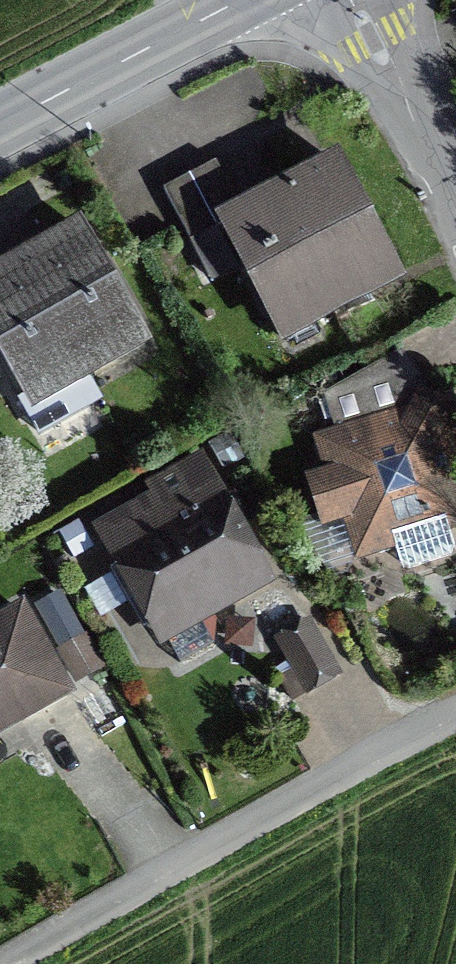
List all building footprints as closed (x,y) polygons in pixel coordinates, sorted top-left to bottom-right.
[(238,203),(216,161),(163,188),(212,283),(241,268),(281,345),(406,281),(339,151),(238,203)] [(32,413),(153,346),(81,216),(44,237),(0,261),(0,356),(32,413)] [(334,477),(310,485),(322,522),(323,523),(340,517),(350,547),(365,555),(389,547),(392,557),(402,563),(444,549),(450,539),(445,524),(449,522),(455,508),(455,504),(433,437),(439,426),(412,412),(407,421),(336,444),(328,460),(334,477)] [(154,500),(97,533),(152,630),(197,604),(202,613),(261,579),(195,463),(148,490),(154,500)] [(36,606),(76,685),(106,670),(66,590),(36,606)] [(0,613),(0,741),(78,698),(24,600),(0,613)] [(280,676),(295,703),(344,674),(310,617),(273,638),(291,669),(280,676)] [(223,647),(253,649),(255,621),(225,619),(223,647)]
